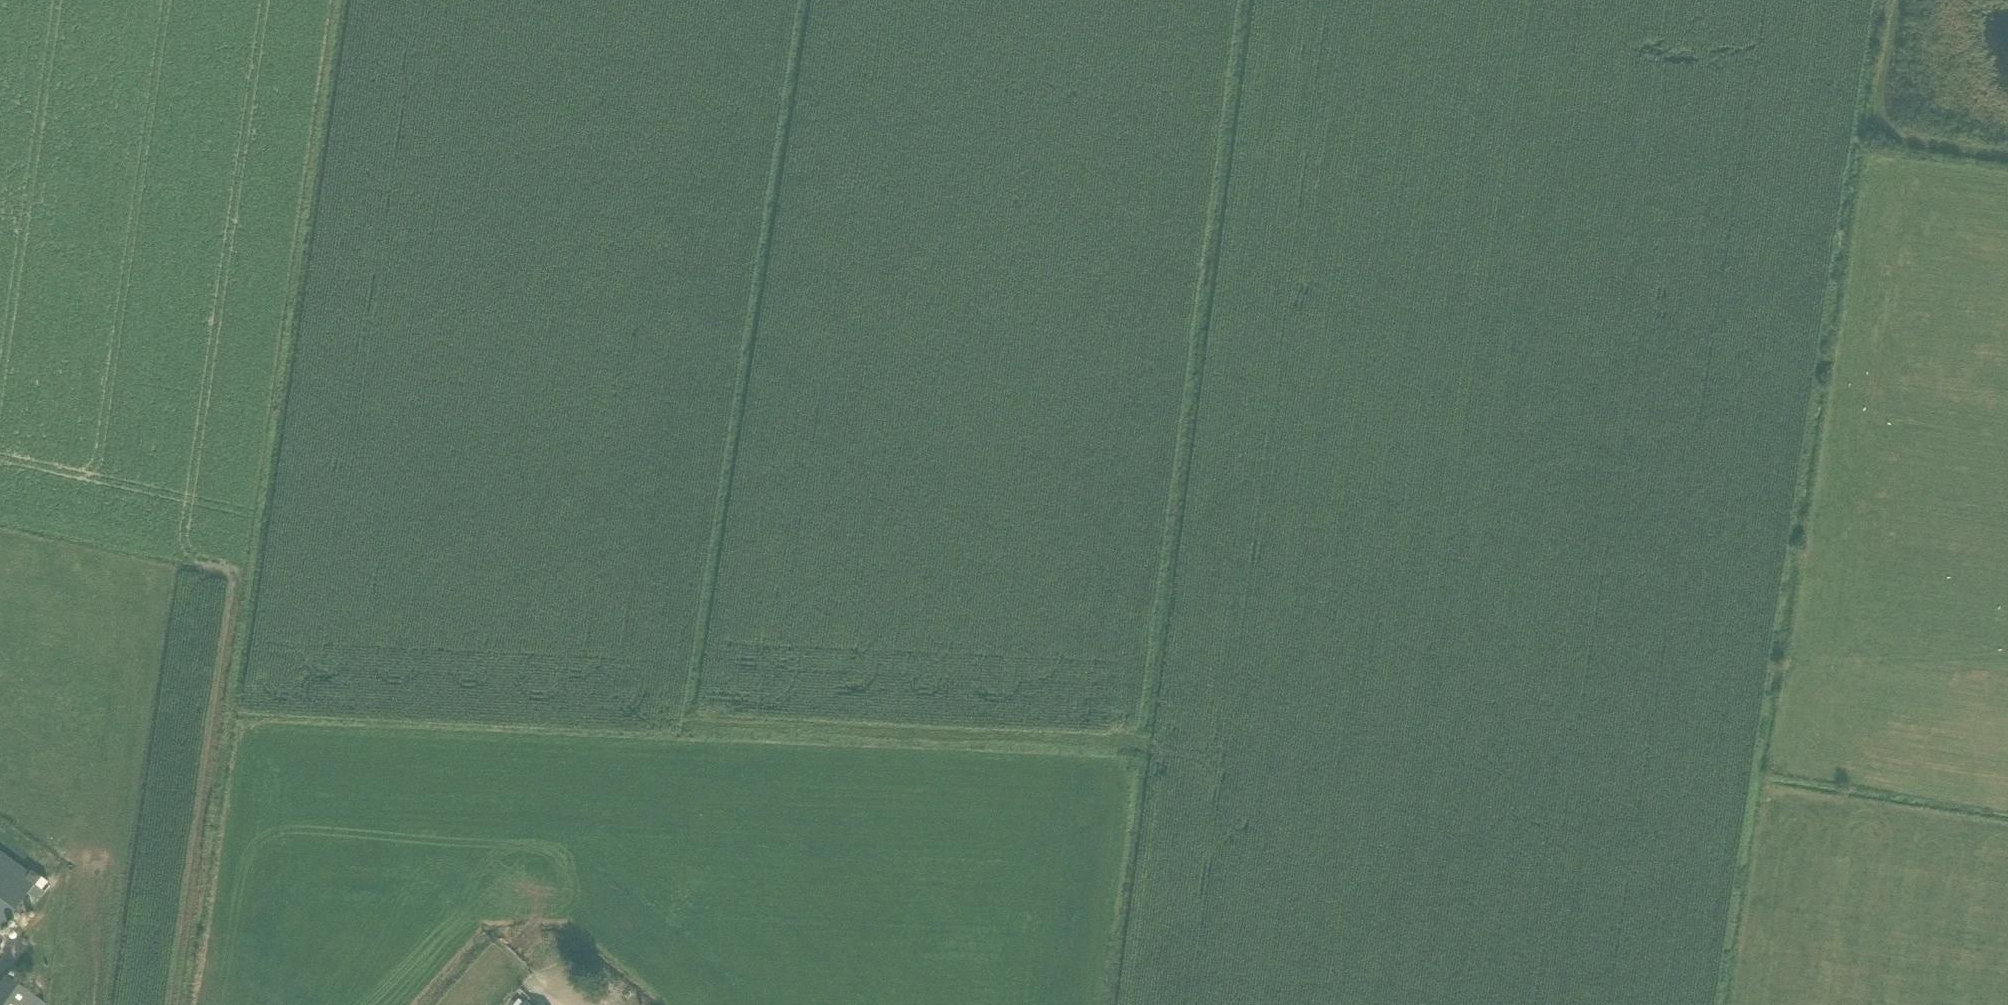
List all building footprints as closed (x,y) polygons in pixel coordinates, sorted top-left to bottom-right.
[(37,900),(44,890),(42,889),(48,881),(42,876),(41,877),(31,869),(29,872),(0,850),(0,930),(27,893),(37,900)] [(7,974),(0,983),(0,1004),(43,1004),(45,1002),(7,974)]
